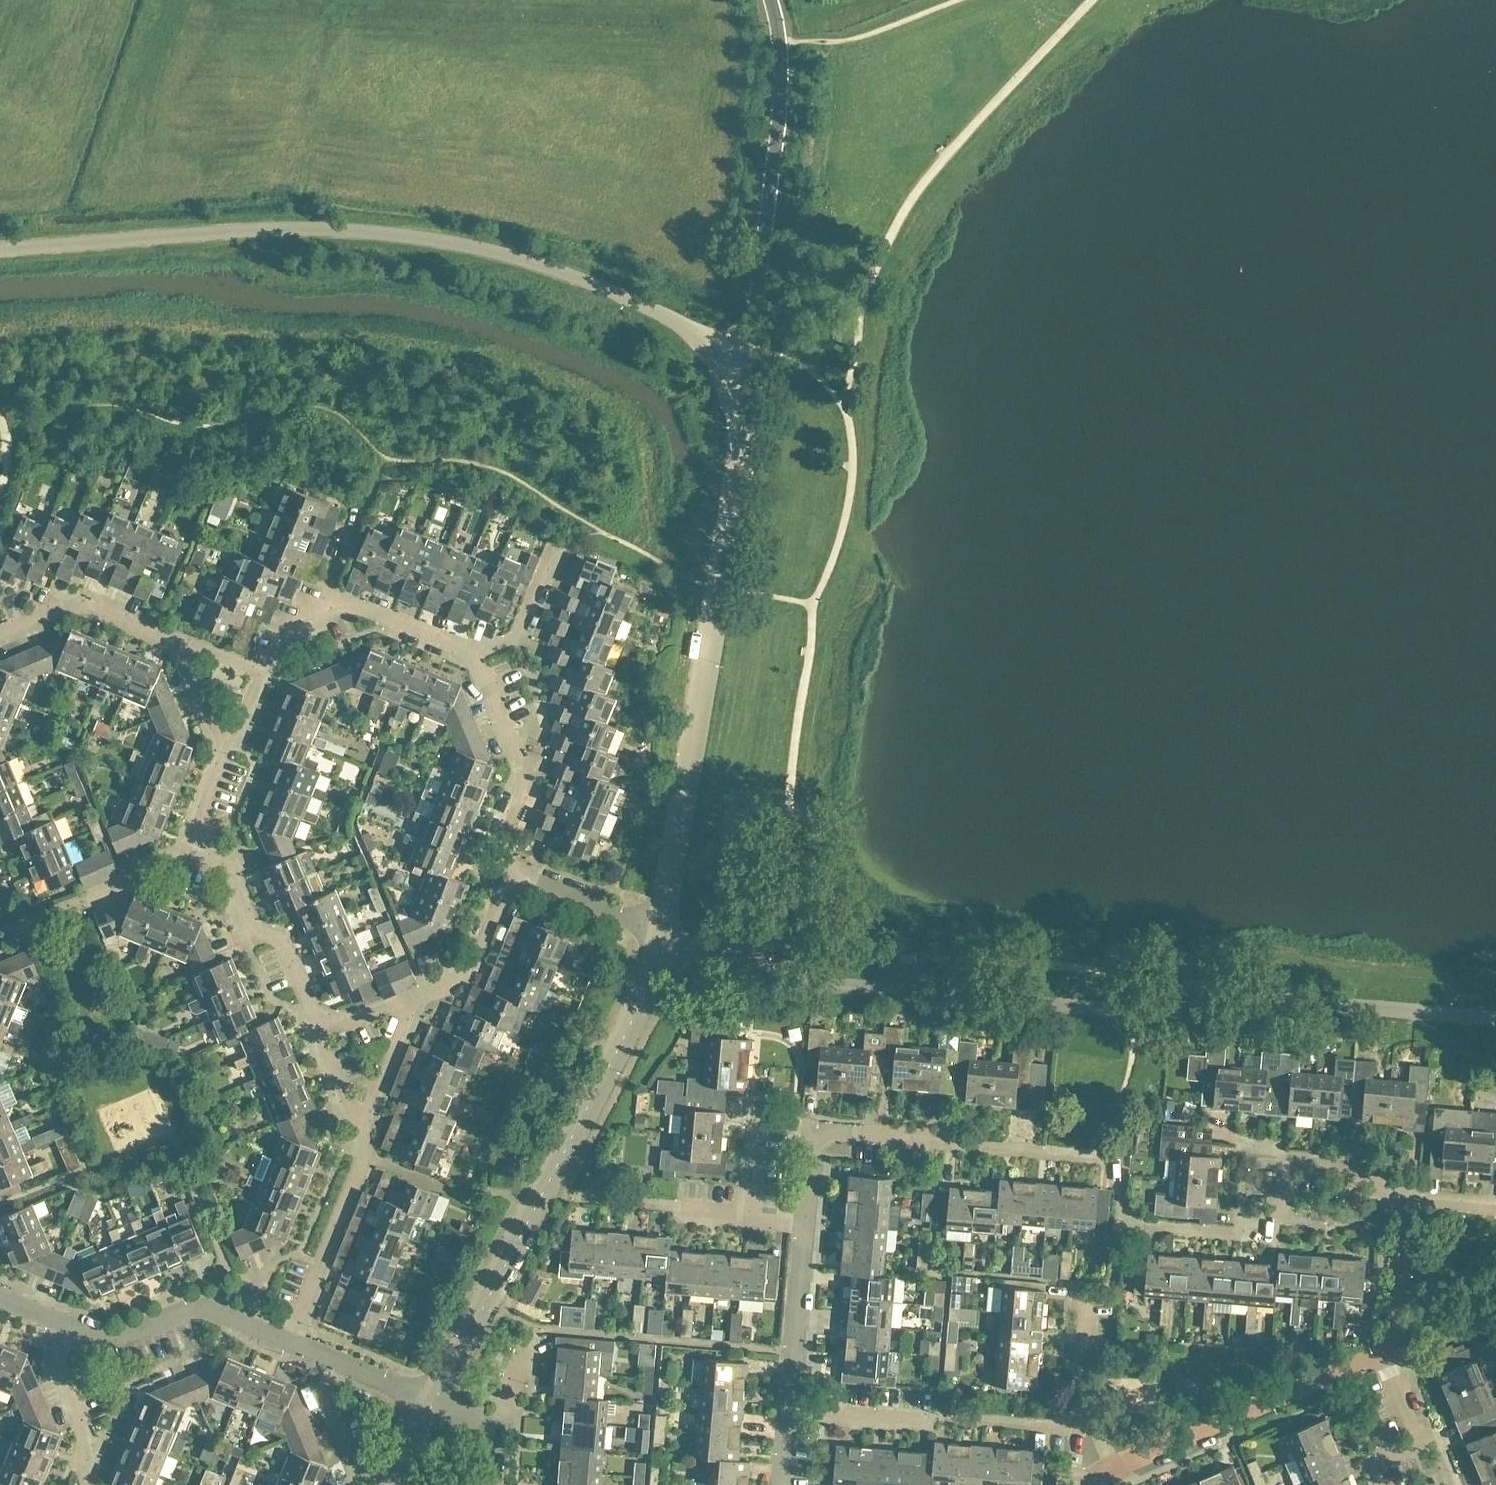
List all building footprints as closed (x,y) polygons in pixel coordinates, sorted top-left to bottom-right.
[(128,468),(125,476),(149,486),(154,473),(155,471),(131,462),(128,468)] [(341,509),(321,501),(287,487),(277,511),(306,523),(311,512),(336,522),(341,509)] [(331,533),(306,523),(277,511),(267,536),(296,548),(301,536),(326,547),(331,533)] [(98,540),(105,522),(80,512),(75,524),(68,541),(81,546),(77,556),(64,551),(54,576),(53,579),(54,580),(56,575),(69,580),(73,570),(84,575),(94,550),(98,540)] [(105,522),(98,540),(94,550),(84,575),(82,577),(84,578),(86,574),(98,579),(102,570),(112,574),(118,560),(123,549),(134,522),(109,512),(105,522)] [(47,524),(22,514),(10,544),(23,550),(18,560),(5,554),(0,568),(0,578),(11,582),(14,573),(25,577),(36,552),(41,541),(47,524)] [(68,541),(75,524),(52,514),(47,524),(41,541),(52,546),(48,557),(36,552),(25,577),(24,580),(25,581),(27,576),(39,582),(44,571),(54,576),(64,551),(68,541)] [(147,559),(159,532),(134,522),(123,549),(135,554),(131,565),(118,560),(112,574),(108,584),(122,590),(126,580),(137,584),(143,570),(147,559)] [(402,589),(423,537),(398,527),(394,538),(372,590),(371,593),(373,593),(374,589),(387,595),(391,584),(402,589)] [(372,590),(394,538),(369,528),(357,557),(370,562),(366,573),(353,568),(344,589),(358,595),(362,586),(372,590)] [(133,594),(146,600),(150,590),(161,594),(160,597),(161,597),(184,542),(159,532),(147,559),(143,570),(137,584),(133,594)] [(321,558),(296,548),(267,536),(257,560),(286,572),(291,561),(315,571),(321,558)] [(436,576),(448,547),(423,537),(402,589),(397,599),(411,604),(415,594),(426,599),(431,587),(436,576)] [(431,587),(426,599),(422,609),(435,614),(439,604),(450,609),(472,557),(448,547),(436,576),(447,580),(443,592),(431,587)] [(196,549),(191,560),(201,565),(206,554),(196,549)] [(520,583),(527,566),(501,555),(496,567),(475,619),(474,621),(475,622),(477,618),(489,623),(493,613),(504,618),(503,620),(504,621),(520,583)] [(286,572),(257,560),(246,556),(235,580),(265,593),(270,582),(295,592),(300,579),(310,584),(311,583),(286,572)] [(633,593),(610,583),(617,567),(598,559),(596,564),(575,556),(565,580),(574,584),(570,595),(623,617),(633,593)] [(475,619),(496,567),(472,557),(450,609),(446,619),(460,624),(464,615),(475,619)] [(520,583),(528,586),(535,570),(527,566),(520,583)] [(265,593),(235,580),(225,576),(215,600),(244,612),(250,614),(254,604),(274,612),(279,599),(289,604),(290,603),(265,593)] [(623,617),(570,595),(560,591),(555,605),(564,609),(560,619),(613,641),(623,617)] [(244,612),(215,600),(204,595),(193,621),(224,634),(224,632),(223,632),(228,621),(240,626),(231,648),(243,652),(257,619),(269,623),(269,622),(250,614),(244,612)] [(613,641),(560,619),(550,615),(545,629),(554,633),(550,644),(603,665),(613,641)] [(78,677),(94,638),(72,629),(67,640),(60,638),(42,645),(51,666),(54,665),(56,665),(55,668),(78,677)] [(94,638),(78,677),(100,686),(94,700),(95,700),(116,647),(94,638)] [(603,665),(550,644),(547,643),(547,644),(551,646),(546,659),(556,663),(551,673),(604,694),(614,670),(603,665)] [(51,666),(42,645),(32,649),(41,671),(51,666)] [(122,696),(139,656),(116,647),(95,700),(103,704),(109,690),(122,696)] [(378,696),(394,657),(371,648),(366,659),(359,656),(343,663),(351,685),(355,683),(356,684),(355,687),(377,696),(378,696)] [(41,671),(32,649),(22,653),(31,675),(41,671)] [(29,679),(26,678),(27,677),(31,675),(22,653),(4,660),(1,668),(0,667),(0,694),(20,702),(29,679)] [(150,708),(171,698),(162,676),(158,674),(161,666),(139,656),(122,696),(145,705),(146,702),(148,703),(150,708)] [(399,705),(400,706),(416,666),(394,657),(378,696),(377,696),(372,708),(381,712),(386,700),(399,705)] [(351,685),(343,663),(332,668),(341,689),(351,685)] [(422,715),(438,675),(416,666),(400,706),(399,705),(394,719),(402,722),(408,709),(422,715)] [(341,689),(332,668),(321,672),(330,694),(341,689)] [(605,723),(615,699),(604,694),(551,673),(548,671),(548,673),(551,675),(546,687),(556,691),(552,702),(605,723)] [(320,721),(329,698),(327,697),(328,695),(330,694),(321,672),(304,679),(301,686),(290,682),(281,705),(320,721)] [(471,715),(464,699),(456,696),(461,684),(438,675),(422,715),(445,724),(446,721),(448,722),(449,724),(471,715)] [(20,702),(0,694),(0,720),(24,730),(28,722),(14,716),(20,702)] [(176,708),(171,698),(150,708),(154,717),(176,708)] [(605,753),(615,728),(612,727),(605,723),(552,702),(549,701),(549,702),(552,704),(547,716),(557,720),(555,727),(553,731),(605,753)] [(328,741),(314,735),(320,721),(281,705),(272,727),(324,749),(328,741)] [(180,719),(176,708),(154,717),(158,727),(158,729),(180,719)] [(372,710),(367,720),(376,723),(380,713),(372,710)] [(475,726),(471,715),(449,724),(449,727),(453,736),(475,726)] [(186,771),(196,748),(184,743),(187,736),(180,719),(158,729),(160,732),(159,733),(157,732),(147,754),(147,755),(186,771)] [(2,747),(10,726),(24,731),(24,730),(0,720),(0,746),(2,747)] [(97,722),(93,735),(106,739),(110,726),(97,722)] [(458,746),(480,737),(475,726),(453,736),(458,746)] [(305,757),(310,744),(324,750),(324,749),(272,727),(262,750),(315,771),(318,763),(305,757)] [(606,782),(616,757),(605,753),(553,731),(549,730),(549,731),(553,733),(548,746),(558,750),(553,760),(606,782)] [(487,789),(496,767),(485,762),(488,754),(487,754),(480,737),(458,746),(460,751),(459,751),(457,750),(448,773),(447,773),(487,789)] [(177,793),(186,771),(147,755),(147,754),(133,749),(130,757),(136,759),(130,774),(177,793)] [(314,788),(320,773),(315,771),(262,750),(262,751),(280,758),(272,780),(325,801),(328,794),(314,788)] [(387,750),(378,770),(390,775),(399,755),(387,750)] [(0,752),(0,789),(16,783),(6,760),(4,761),(0,752)] [(81,762),(96,768),(99,761),(83,755),(81,762)] [(606,782),(553,760),(550,759),(550,760),(554,762),(549,774),(558,778),(554,789),(608,811),(618,786),(606,782)] [(477,811),(487,789),(447,773),(448,773),(434,767),(430,775),(444,781),(438,795),(425,789),(425,790),(477,811)] [(81,782),(76,771),(68,774),(73,786),(81,782)] [(177,793),(130,774),(124,771),(121,779),(135,785),(129,799),(168,815),(177,793)] [(305,809),(310,796),(324,802),(325,801),(272,780),(262,802),(301,818),(301,817),(316,823),(319,815),(305,809)] [(369,790),(381,795),(385,785),(373,780),(369,790)] [(85,794),(81,782),(73,786),(77,797),(85,794)] [(16,783),(0,789),(0,815),(25,805),(16,783)] [(608,811),(554,789),(544,785),(539,799),(548,802),(544,813),(598,835),(608,811)] [(468,834),(477,811),(425,790),(421,797),(435,803),(429,817),(416,811),(415,812),(468,834)] [(368,794),(366,801),(374,805),(377,798),(368,794)] [(159,838),(168,815),(129,799),(120,822),(122,823),(122,824),(118,826),(127,848),(145,841),(148,833),(159,838)] [(292,841),(301,818),(262,802),(253,825),(264,830),(261,838),(262,838),(268,854),(291,847),(289,841),(290,840),(292,841)] [(34,826),(25,805),(0,815),(0,841),(34,827),(34,826)] [(598,835),(544,813),(534,809),(529,823),(538,827),(534,838),(532,837),(531,838),(588,861),(598,835)] [(459,856),(468,834),(415,812),(412,819),(426,825),(420,839),(406,833),(406,834),(459,856)] [(99,827),(94,815),(86,818),(91,830),(99,827)] [(62,841),(53,819),(34,826),(34,827),(0,841),(0,842),(14,837),(23,858),(62,841)] [(340,824),(337,834),(348,837),(351,827),(340,824)] [(127,848),(118,826),(107,830),(116,853),(127,848)] [(104,838),(99,827),(91,830),(96,842),(101,839),(104,838)] [(450,878),(459,856),(406,834),(403,842),(417,847),(411,862),(416,864),(450,878)] [(104,838),(101,839),(106,852),(109,851),(104,838)] [(75,878),(70,865),(72,864),(62,841),(23,858),(33,880),(44,876),(49,889),(75,878)] [(307,876),(298,853),(295,855),(291,847),(268,854),(273,864),(259,870),(268,892),(307,876)] [(118,873),(109,851),(106,852),(98,855),(107,878),(118,873)] [(368,865),(364,853),(356,857),(360,868),(368,865)] [(107,878),(98,855),(86,860),(95,882),(107,878)] [(95,882),(86,860),(75,865),(84,887),(95,882)] [(459,908),(469,885),(450,878),(416,864),(412,872),(426,878),(420,892),(459,908)] [(393,881),(403,885),(407,876),(397,871),(393,881)] [(296,907),(325,894),(316,872),(307,876),(268,892),(277,915),(296,907)] [(382,897),(377,886),(369,889),(374,901),(382,897)] [(344,912),(335,890),(325,894),(296,907),(305,929),(344,912)] [(459,908),(420,892),(411,915),(413,916),(413,917),(398,923),(407,945),(436,933),(439,926),(450,931),(459,908)] [(136,957),(157,904),(134,895),(130,906),(122,903),(105,910),(114,932),(118,931),(120,931),(118,934),(140,943),(135,957),(136,957)] [(386,909),(382,897),(374,901),(378,912),(386,909)] [(163,953),(179,914),(157,904),(136,957),(143,960),(149,947),(163,953)] [(114,932),(105,910),(94,915),(103,937),(114,932)] [(528,952),(558,964),(568,938),(557,934),(562,921),(535,910),(530,923),(539,926),(533,939),(509,929),(503,942),(528,952)] [(354,934),(344,912),(305,929),(314,951),(354,934)] [(212,955),(205,937),(198,934),(202,923),(179,914),(163,953),(186,962),(187,959),(188,960),(190,964),(212,955)] [(400,942),(395,930),(387,933),(392,945),(400,942)] [(363,956),(354,934),(314,951),(324,973),(363,956)] [(405,953),(400,942),(392,945),(397,956),(405,953)] [(548,988),(558,964),(528,952),(503,942),(493,966),(518,976),(548,988)] [(38,974),(28,951),(17,956),(27,978),(38,974)] [(240,981),(231,959),(216,965),(212,955),(190,964),(194,974),(192,975),(201,997),(202,998),(240,981)] [(17,956),(0,963),(0,964),(0,999),(16,1005),(25,983),(22,982),(23,980),(27,978),(17,956)] [(372,979),(363,956),(324,973),(333,995),(349,989),(355,1002),(378,993),(372,979)] [(417,984),(408,961),(397,966),(406,988),(417,984)] [(406,988),(397,966),(385,971),(394,993),(406,988)] [(583,966),(581,972),(592,976),(595,970),(583,966)] [(394,993),(385,971),(374,976),(383,998),(394,993)] [(538,1013),(548,988),(518,976),(513,988),(489,978),(483,991),(497,996),(527,1008),(538,1013)] [(202,998),(201,997),(188,1003),(192,1012),(197,1014),(206,1010),(210,1019),(211,1020),(250,1004),(240,981),(202,998)] [(517,1033),(527,1008),(497,996),(492,1008),(468,998),(463,1010),(476,1016),(506,1028),(517,1033)] [(7,1027),(34,1039),(38,1031),(10,1019),(16,1005),(0,999),(0,1025),(7,1027)] [(259,1026),(259,1025),(250,1004),(211,1020),(210,1019),(197,1025),(199,1031),(200,1033),(214,1027),(220,1042),(259,1026)] [(496,1052),(506,1028),(476,1016),(471,1027),(447,1017),(442,1030),(454,1035),(485,1048),(496,1052)] [(248,1056),(287,1040),(277,1017),(259,1025),(259,1026),(220,1042),(220,1043),(225,1041),(228,1049),(242,1043),(247,1056),(248,1056)] [(749,1065),(751,1040),(727,1038),(728,1026),(693,1023),(691,1042),(709,1044),(708,1062),(749,1065)] [(7,1027),(0,1025),(0,1051),(22,1060),(26,1052),(1,1041),(7,1027)] [(197,1025),(188,1029),(190,1035),(199,1031),(197,1025)] [(917,1089),(920,1048),(902,1046),(904,1028),(884,1026),(884,1034),(880,1070),(882,1070),(882,1063),(894,1064),(892,1087),(917,1089)] [(842,1091),(845,1049),(827,1048),(829,1030),(810,1028),(807,1064),(819,1065),(817,1088),(842,1091)] [(956,1069),(959,1041),(960,1033),(940,1031),(938,1050),(920,1048),(917,1089),(942,1092),(944,1068),(956,1069)] [(789,1048),(802,1044),(798,1032),(785,1035),(789,1048)] [(867,1093),(869,1069),(880,1070),(884,1034),(865,1033),(864,1051),(845,1049),(842,1091),(867,1093)] [(166,1040),(152,1034),(149,1043),(162,1049),(166,1040)] [(475,1071),(485,1048),(454,1035),(450,1045),(426,1035),(421,1049),(434,1054),(464,1066),(475,1071)] [(170,1039),(166,1050),(176,1055),(180,1043),(170,1039)] [(257,1079),(296,1062),(287,1040),(248,1056),(247,1056),(234,1062),(237,1070),(251,1064),(257,1078),(257,1079)] [(990,1104),(994,1062),(976,1061),(978,1043),(959,1041),(956,1069),(955,1077),(967,1078),(965,1101),(990,1104)] [(1031,1062),(1032,1048),(1013,1046),(1012,1064),(994,1062),(990,1104),(1015,1106),(1016,1094),(1028,1095),(1031,1062)] [(1225,1049),(1206,1047),(1205,1059),(1193,1058),(1191,1078),(1203,1079),(1201,1104),(1214,1106),(1214,1107),(1238,1109),(1242,1069),(1223,1067),(1225,1049)] [(1263,1112),(1265,1088),(1278,1089),(1281,1054),(1262,1052),(1260,1070),(1242,1069),(1238,1109),(1263,1112)] [(454,1092),(464,1066),(434,1054),(429,1067),(404,1057),(399,1069),(424,1079),(454,1092)] [(1313,1116),(1316,1075),(1298,1074),(1300,1055),(1281,1054),(1278,1089),(1290,1090),(1288,1114),(1313,1116)] [(1337,1118),(1340,1095),(1352,1096),(1355,1060),(1336,1059),(1334,1077),(1316,1075),(1313,1116),(1337,1118)] [(1387,1123),(1391,1082),(1373,1080),(1374,1062),(1355,1060),(1352,1096),(1364,1097),(1362,1120),(1387,1123)] [(266,1101),(305,1084),(296,1062),(257,1079),(257,1078),(243,1084),(246,1092),(260,1086),(266,1101)] [(746,1090),(749,1065),(708,1062),(706,1080),(688,1078),(686,1096),(682,1096),(671,1095),(666,1094),(666,1095),(722,1100),(723,1088),(746,1090)] [(1046,1063),(1031,1062),(1028,1095),(1043,1096),(1046,1063)] [(1412,1125),(1414,1101),(1426,1102),(1429,1067),(1410,1065),(1409,1084),(1391,1082),(1387,1123),(1412,1125)] [(444,1115),(454,1092),(424,1079),(419,1092),(394,1082),(389,1094),(425,1109),(444,1115)] [(672,1081),(671,1095),(682,1096),(684,1083),(672,1081)] [(315,1107),(305,1084),(266,1101),(276,1123),(278,1122),(282,1132),(305,1123),(301,1113),(315,1107)] [(722,1137),(724,1112),(721,1112),(722,1100),(666,1095),(664,1114),(683,1116),(681,1134),(722,1137)] [(31,1114),(9,1123),(3,1108),(0,1110),(0,1135),(13,1130),(13,1131),(58,1112),(56,1108),(33,1118),(31,1114)] [(1466,1169),(1470,1130),(1452,1128),(1454,1109),(1435,1108),(1430,1154),(1442,1155),(1441,1167),(1466,1169)] [(444,1146),(455,1120),(444,1115),(425,1109),(420,1121),(396,1111),(391,1123),(415,1133),(444,1146)] [(1492,1169),(1495,1170),(1495,1113),(1472,1111),(1470,1130),(1466,1169),(1491,1171),(1492,1169)] [(635,1121),(634,1129),(644,1129),(644,1117),(637,1116),(635,1116),(635,1121)] [(311,1175),(320,1152),(309,1148),(312,1140),(305,1123),(282,1132),(284,1136),(284,1138),(281,1137),(272,1159),(311,1175)] [(1182,1142),(1183,1130),(1184,1125),(1162,1123),(1162,1131),(1161,1140),(1182,1142)] [(22,1152),(22,1153),(36,1148),(32,1139),(19,1145),(13,1131),(13,1130),(0,1135),(0,1161),(22,1152)] [(435,1170),(444,1146),(415,1133),(410,1145),(386,1135),(381,1148),(435,1170)] [(696,1160),(720,1162),(722,1137),(681,1134),(679,1152),(661,1150),(659,1169),(662,1170),(675,1171),(695,1173),(696,1160)] [(1217,1182),(1219,1157),(1207,1156),(1208,1144),(1182,1142),(1161,1140),(1159,1159),(1177,1161),(1176,1179),(1217,1182)] [(0,1161),(0,1198),(1,1199),(21,1191),(17,1181),(45,1169),(41,1161),(28,1167),(22,1153),(22,1152),(0,1161)] [(302,1197),(311,1175),(272,1159),(258,1153),(255,1162),(268,1167),(263,1181),(263,1182),(302,1197)] [(219,1163),(214,1175),(219,1177),(227,1174),(230,1167),(219,1163)] [(888,1205),(891,1179),(887,1179),(888,1167),(859,1164),(858,1176),(849,1175),(847,1201),(888,1205)] [(675,1179),(675,1171),(662,1170),(662,1178),(675,1179)] [(293,1220),(302,1197),(263,1182),(263,1181),(249,1176),(246,1184),(260,1189),(254,1204),(293,1220)] [(147,1179),(137,1183),(141,1194),(152,1189),(147,1179)] [(1215,1207),(1217,1182),(1176,1179),(1174,1197),(1156,1195),(1154,1214),(1190,1217),(1191,1205),(1215,1207)] [(995,1234),(999,1180),(998,1192),(974,1190),(970,1231),(995,1234)] [(1020,1224),(1024,1182),(999,1180),(995,1234),(996,1234),(997,1222),(1020,1224)] [(427,1219),(438,1193),(408,1181),(403,1193),(379,1184),(373,1197),(387,1202),(416,1214),(427,1219)] [(1045,1226),(1048,1185),(1024,1182),(1020,1224),(1045,1226)] [(1069,1228),(1073,1187),(1048,1185),(1045,1226),(1069,1228)] [(1096,1206),(1098,1189),(1073,1187),(1069,1228),(1106,1231),(1108,1207),(1096,1206)] [(946,1224),(945,1229),(970,1231),(974,1190),(949,1188),(948,1192),(940,1191),(937,1223),(946,1224)] [(79,1190),(70,1213),(79,1217),(89,1194),(79,1190)] [(932,1208),(933,1194),(923,1193),(921,1207),(932,1208)] [(80,1217),(89,1221),(99,1199),(90,1195),(80,1217)] [(205,1253),(183,1200),(175,1204),(180,1217),(166,1223),(182,1262),(205,1253)] [(886,1229),(888,1205),(847,1201),(845,1225),(886,1229)] [(406,1239),(416,1214),(387,1202),(382,1213),(358,1204),(353,1217),(377,1226),(406,1239)] [(51,1213),(38,1219),(31,1204),(0,1217),(0,1238),(2,1243),(41,1227),(54,1221),(51,1213)] [(283,1242),(293,1220),(254,1204),(245,1227),(247,1228),(247,1229),(244,1230),(253,1252),(269,1245),(273,1238),(283,1242)] [(931,1222),(932,1208),(921,1207),(920,1221),(931,1222)] [(182,1262),(166,1223),(161,1210),(160,1210),(156,1212),(152,1213),(158,1227),(144,1232),(160,1272),(182,1262)] [(160,1272),(144,1232),(139,1219),(131,1222),(136,1236),(122,1242),(138,1281),(160,1272)] [(462,1222),(458,1230),(470,1235),(473,1227),(462,1222)] [(884,1253),(886,1229),(845,1225),(843,1249),(884,1253)] [(397,1263),(406,1239),(377,1226),(372,1238),(348,1228),(343,1241),(367,1251),(397,1263)] [(43,1275),(52,1254),(48,1252),(48,1250),(50,1249),(41,1227),(2,1243),(12,1266),(23,1261),(26,1268),(43,1275)] [(138,1281),(122,1242),(117,1228),(108,1232),(114,1245),(100,1251),(116,1290),(138,1281)] [(253,1252),(244,1230),(231,1235),(240,1258),(253,1252)] [(593,1274),(597,1233),(572,1230),(568,1271),(593,1274)] [(617,1276),(621,1235),(597,1233),(593,1274),(617,1276)] [(642,1278),(645,1237),(621,1235),(617,1276),(642,1278)] [(666,1280),(669,1251),(670,1239),(645,1237),(642,1278),(666,1280)] [(928,1257),(929,1243),(918,1242),(917,1256),(928,1257)] [(974,1258),(975,1244),(964,1243),(963,1257),(974,1258)] [(1023,1262),(1024,1248),(1013,1247),(1012,1261),(1023,1262)] [(882,1276),(884,1253),(843,1249),(840,1274),(852,1275),(893,1278),(893,1277),(882,1276)] [(116,1290),(100,1251),(77,1261),(78,1263),(77,1264),(73,1262),(64,1284),(81,1291),(89,1289),(93,1300),(116,1290)] [(387,1286),(397,1263),(367,1251),(362,1262),(338,1253),(333,1265),(368,1280),(387,1286)] [(693,1253),(669,1251),(666,1280),(665,1292),(690,1294),(693,1253)] [(1071,1266),(1072,1252),(1062,1251),(1061,1265),(1071,1266)] [(714,1296),(718,1255),(693,1253),(690,1294),(714,1296)] [(1275,1295),(1279,1253),(1278,1253),(1277,1265),(1256,1263),(1253,1305),(1256,1305),(1275,1306),(1276,1295),(1275,1295)] [(1297,1297),(1300,1255),(1279,1253),(1275,1295),(1276,1295),(1292,1296),(1297,1297)] [(53,1280),(63,1258),(52,1254),(43,1275),(53,1280)] [(1166,1297),(1169,1256),(1147,1254),(1147,1255),(1134,1254),(1133,1266),(1136,1266),(1133,1294),(1161,1297),(1166,1297)] [(738,1299),(742,1257),(718,1255),(714,1296),(738,1299)] [(1318,1309),(1319,1298),(1322,1257),(1300,1255),(1297,1297),(1301,1297),(1300,1307),(1318,1309)] [(926,1271),(928,1257),(917,1256),(916,1270),(926,1271)] [(1188,1299),(1191,1258),(1169,1256),(1166,1297),(1170,1298),(1188,1299)] [(775,1302),(778,1278),(766,1277),(767,1260),(742,1257),(738,1299),(775,1302)] [(973,1272),(974,1258),(963,1257),(962,1271),(973,1272)] [(1340,1300),(1344,1259),(1322,1257),(1319,1298),(1336,1300),(1340,1300)] [(64,1284),(73,1262),(63,1258),(53,1280),(64,1284)] [(1209,1301),(1213,1260),(1191,1258),(1188,1299),(1204,1301),(1209,1301)] [(1373,1310),(1376,1273),(1376,1265),(1366,1264),(1366,1261),(1344,1259),(1340,1300),(1345,1301),(1363,1302),(1362,1309),(1373,1310)] [(1231,1303),(1234,1262),(1213,1260),(1209,1301),(1213,1301),(1231,1303)] [(1021,1276),(1023,1262),(1012,1261),(1011,1275),(1021,1276)] [(1253,1305),(1256,1263),(1234,1262),(1231,1303),(1247,1304),(1253,1305)] [(1043,1263),(1042,1277),(1056,1278),(1057,1264),(1043,1263)] [(1069,1280),(1071,1266),(1061,1265),(1060,1279),(1069,1280)] [(891,1303),(893,1278),(852,1275),(850,1299),(891,1303)] [(951,1291),(971,1293),(972,1279),(952,1277),(951,1291)] [(387,1316),(398,1290),(387,1286),(368,1280),(363,1292),(339,1282),(334,1294),(358,1304),(387,1316)] [(1042,1316),(1045,1291),(1003,1287),(1001,1312),(1042,1316)] [(933,1306),(943,1307),(944,1293),(934,1292),(933,1306)] [(960,1309),(961,1295),(951,1294),(949,1308),(960,1309)] [(1300,1311),(1300,1307),(1301,1297),(1297,1297),(1292,1296),(1291,1310),(1300,1311)] [(1169,1312),(1170,1298),(1166,1297),(1161,1297),(1160,1311),(1169,1312)] [(889,1327),(891,1303),(850,1299),(848,1323),(889,1327)] [(1343,1315),(1345,1301),(1340,1300),(1336,1300),(1334,1314),(1343,1315)] [(595,1316),(596,1302),(586,1301),(585,1309),(585,1315),(595,1316)] [(1212,1316),(1213,1301),(1209,1301),(1204,1301),(1203,1315),(1212,1316)] [(377,1341),(387,1316),(358,1304),(353,1316),(329,1306),(324,1319),(377,1341)] [(1255,1319),(1256,1305),(1253,1305),(1247,1304),(1246,1319),(1255,1319)] [(643,1320),(644,1306),(634,1305),(633,1319),(643,1320)] [(942,1321),(943,1307),(933,1306),(932,1320),(942,1321)] [(585,1309),(561,1307),(560,1327),(583,1329),(585,1315),(585,1309)] [(959,1322),(960,1309),(949,1308),(948,1321),(959,1322)] [(692,1324),(694,1310),(683,1309),(682,1323),(692,1324)] [(1299,1325),(1300,1311),(1291,1310),(1290,1324),(1299,1325)] [(1168,1326),(1169,1312),(1160,1311),(1159,1326),(1168,1326)] [(1040,1340),(1042,1316),(1001,1312),(999,1337),(1040,1340)] [(741,1328),(742,1314),(732,1314),(730,1327),(741,1328)] [(1342,1329),(1343,1315),(1334,1314),(1333,1328),(1342,1329)] [(593,1330),(595,1316),(585,1315),(583,1329),(593,1330)] [(1211,1330),(1212,1316),(1203,1315),(1202,1329),(1211,1330)] [(642,1334),(643,1320),(633,1319),(631,1333),(642,1334)] [(1254,1334),(1255,1319),(1246,1319),(1245,1333),(1254,1334)] [(691,1338),(692,1324),(682,1323),(681,1337),(691,1338)] [(887,1351),(889,1327),(848,1323),(846,1347),(887,1351)] [(750,1343),(751,1329),(741,1328),(730,1327),(729,1341),(750,1343)] [(1038,1364),(1040,1340),(999,1337),(997,1361),(1038,1364)] [(597,1376),(599,1351),(614,1352),(615,1342),(584,1340),(583,1349),(558,1347),(556,1372),(597,1376)] [(1485,1382),(1478,1365),(1495,1358),(1488,1340),(1455,1353),(1451,1344),(1427,1354),(1439,1383),(1441,1382),(1447,1397),(1485,1382)] [(939,1356),(940,1342),(930,1341),(929,1355),(939,1356)] [(956,1357),(957,1343),(946,1342),(945,1356),(956,1357)] [(30,1369),(23,1366),(27,1355),(5,1345),(0,1357),(0,1389),(12,1393),(12,1391),(14,1392),(16,1395),(38,1386),(30,1369)] [(887,1351),(846,1347),(842,1382),(884,1386),(885,1376),(887,1351)] [(937,1370),(939,1356),(929,1355),(928,1369),(937,1370)] [(954,1371),(956,1357),(945,1356),(944,1370),(954,1371)] [(234,1407),(250,1368),(228,1358),(223,1370),(216,1367),(198,1374),(207,1396),(212,1394),(213,1395),(212,1397),(234,1407)] [(744,1389),(746,1364),(705,1360),(703,1385),(744,1389)] [(1036,1389),(1038,1364),(997,1361),(995,1386),(1036,1389)] [(652,1380),(654,1366),(643,1365),(642,1380),(652,1380)] [(669,1382),(670,1368),(660,1367),(659,1381),(669,1382)] [(983,1367),(982,1391),(993,1392),(994,1367),(983,1367)] [(256,1416),(273,1377),(250,1368),(234,1407),(256,1416)] [(595,1399),(597,1376),(556,1372),(553,1397),(565,1398),(607,1401),(595,1399)] [(207,1396),(198,1374),(188,1378),(197,1401),(207,1396)] [(306,1418),(299,1400),(291,1397),(295,1386),(273,1377),(256,1416),(279,1425),(280,1422),(281,1423),(283,1427),(306,1418)] [(197,1401),(188,1378),(178,1383),(187,1405),(197,1401)] [(651,1394),(652,1380),(642,1380),(640,1393),(651,1394)] [(668,1396),(669,1382),(659,1381),(658,1395),(668,1396)] [(1492,1399),(1485,1382),(1447,1397),(1457,1420),(1479,1411),(1484,1423),(1495,1418),(1495,1397),(1492,1399)] [(176,1432),(185,1409),(183,1408),(183,1407),(187,1405),(178,1383),(161,1390),(157,1397),(146,1393),(137,1416),(176,1432)] [(742,1413),(744,1389),(703,1385),(701,1409),(742,1413)] [(42,1396),(38,1386),(16,1395),(20,1406),(42,1396)] [(46,1407),(42,1396),(20,1406),(24,1416),(46,1407)] [(615,1414),(616,1402),(607,1401),(565,1398),(563,1422),(604,1426),(605,1414),(615,1414)] [(54,1424),(46,1407),(24,1416),(26,1420),(25,1421),(23,1420),(14,1443),(53,1459),(62,1436),(51,1431),(54,1424)] [(740,1437),(742,1413),(701,1409),(698,1434),(740,1437)] [(648,1429),(649,1415),(639,1414),(637,1429),(648,1429)] [(167,1454),(176,1432),(137,1416),(128,1438),(167,1454)] [(665,1431),(666,1417),(656,1416),(654,1430),(665,1431)] [(310,1428),(306,1418),(283,1427),(287,1437),(310,1428)] [(1484,1423),(1488,1434),(1466,1443),(1476,1466),(1495,1458),(1495,1418),(1484,1423)] [(1335,1442),(1325,1419),(1287,1435),(1297,1458),(1335,1442)] [(602,1450),(604,1426),(563,1422),(561,1446),(602,1450)] [(292,1448),(314,1438),(310,1428),(287,1437),(292,1448)] [(647,1443),(648,1429),(637,1429),(636,1442),(647,1443)] [(663,1445),(665,1431),(654,1430),(653,1444),(663,1445)] [(738,1461),(740,1437),(698,1434),(696,1458),(708,1460),(708,1459),(750,1463),(750,1462),(738,1461)] [(158,1476),(167,1454),(128,1438),(119,1460),(158,1476)] [(329,1468),(318,1463),(321,1456),(314,1438),(292,1448),(293,1451),(293,1453),(290,1452),(281,1475),(306,1484),(322,1484),(329,1468)] [(233,1445),(221,1440),(218,1449),(230,1453),(233,1445)] [(959,1445),(935,1442),(934,1455),(931,1484),(932,1484),(943,1484),(956,1484),(959,1445)] [(1344,1465),(1335,1442),(1297,1458),(1306,1481),(1344,1465)] [(44,1481),(53,1459),(14,1443),(5,1465),(44,1481)] [(984,1447),(959,1445),(956,1484),(980,1484),(984,1447)] [(600,1474),(602,1450),(561,1446),(559,1471),(600,1474)] [(861,1448),(836,1446),(832,1484),(858,1484),(861,1448)] [(1008,1449),(984,1447),(980,1484),(1005,1484),(1008,1449)] [(885,1450),(861,1448),(858,1484),(882,1484),(885,1450)] [(230,1453),(218,1449),(215,1457),(227,1461),(230,1453)] [(1043,1467),(1032,1466),(1033,1451),(1008,1449),(1005,1484),(1041,1484),(1043,1467)] [(910,1452),(885,1450),(882,1484),(907,1484),(910,1452)] [(934,1455),(910,1452),(907,1484),(931,1484),(934,1455)] [(1476,1466),(1484,1484),(1495,1484),(1495,1458),(1476,1466)] [(750,1463),(708,1459),(708,1460),(706,1484),(722,1484),(748,1484),(750,1463)] [(158,1476),(119,1460),(109,1483),(115,1484),(154,1484),(158,1476)] [(1262,1473),(1256,1460),(1247,1464),(1252,1477),(1262,1473)] [(644,1478),(645,1464),(634,1463),(633,1477),(644,1478)] [(660,1479),(662,1465),(651,1464),(650,1478),(660,1479)] [(44,1481),(5,1465),(0,1476),(0,1484),(42,1484),(44,1481)] [(1344,1465),(1306,1481),(1308,1484),(1352,1484),(1344,1465)] [(1233,1466),(1210,1476),(1213,1484),(1241,1484),(1233,1466)] [(239,1483),(244,1472),(235,1468),(230,1480),(239,1483)] [(600,1474),(559,1471),(557,1484),(599,1484),(600,1474)] [(1262,1473),(1252,1477),(1256,1484),(1267,1484),(1262,1473)] [(281,1475),(277,1484),(306,1484),(281,1475)] [(1210,1476),(1188,1484),(1213,1484),(1210,1476)] [(644,1478),(633,1477),(632,1484),(643,1484),(644,1478)]
